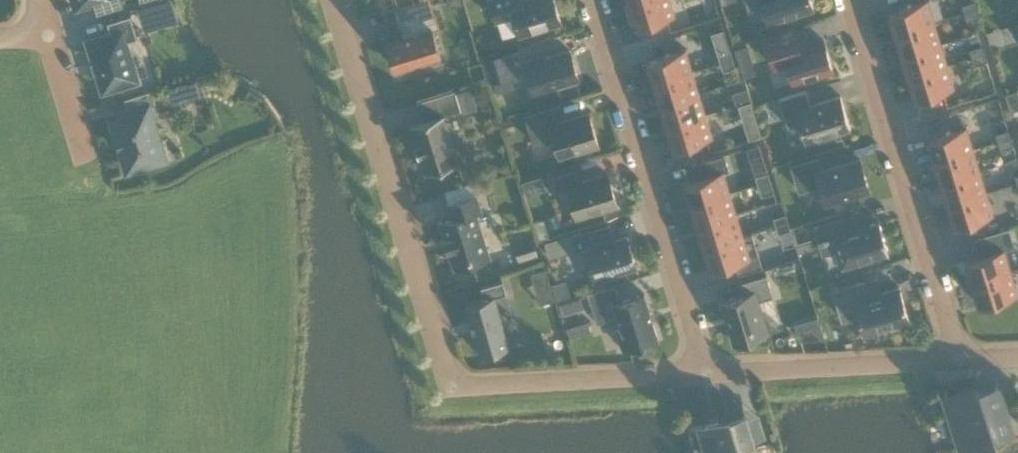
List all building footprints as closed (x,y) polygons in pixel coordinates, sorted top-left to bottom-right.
[(77,5),(93,0),(97,14),(124,5),(122,0),(76,0),(77,5)] [(496,21),(513,16),(519,34),(561,21),(554,0),(489,0),(496,21)] [(671,0),(646,0),(631,5),(637,27),(675,15),(671,0)] [(748,9),(762,5),(768,22),(813,8),(811,0),(745,0),(748,9)] [(934,20),(927,0),(923,0),(889,10),(896,32),(934,20)] [(965,11),(977,8),(975,0),(973,0),(962,4),(965,11)] [(153,3),(141,7),(147,26),(159,22),(153,3)] [(980,15),(977,8),(965,11),(967,19),(980,15)] [(419,13),(397,20),(402,37),(386,42),(393,66),(409,61),(411,66),(423,62),(421,57),(440,51),(433,29),(439,27),(435,12),(419,17),(419,13)] [(107,21),(111,33),(88,40),(94,60),(91,62),(91,63),(95,62),(97,69),(93,70),(94,72),(97,70),(103,89),(138,79),(126,40),(137,37),(130,14),(107,21)] [(903,54),(941,42),(934,20),(896,32),(903,54)] [(823,39),(799,47),(794,29),(765,38),(774,66),(787,62),(792,81),(832,68),(823,39)] [(941,42),(903,54),(910,76),(947,64),(941,42)] [(738,60),(751,56),(747,44),(735,48),(738,60)] [(970,48),(972,56),(985,52),(982,44),(970,48)] [(648,60),(655,82),(692,71),(686,49),(648,60)] [(720,61),(733,57),(730,49),(718,53),(720,61)] [(490,82),(519,73),(512,50),(483,58),(490,82)] [(524,61),(534,95),(556,88),(556,86),(579,79),(570,50),(544,58),(543,55),(524,61)] [(987,60),(985,52),(972,56),(975,64),(987,60)] [(733,57),(720,61),(723,69),(735,65),(733,57)] [(947,64),(910,76),(916,98),(954,86),(947,64)] [(699,92),(692,71),(655,82),(661,104),(699,92)] [(196,97),(204,94),(199,77),(184,81),(188,92),(196,97)] [(736,103),(750,99),(747,88),(732,92),(736,103)] [(118,137),(116,138),(116,139),(118,139),(121,147),(119,147),(119,149),(121,148),(128,169),(164,158),(148,105),(156,103),(151,89),(125,97),(129,111),(111,116),(118,137)] [(806,89),(779,98),(784,113),(788,127),(799,123),(805,142),(851,128),(841,95),(810,105),(806,89)] [(1017,107),(1017,92),(1017,89),(1005,93),(1010,109),(1017,107)] [(458,162),(443,114),(461,109),(455,90),(416,101),(422,120),(411,124),(425,172),(458,162)] [(661,104),(668,126),(706,114),(699,92),(661,104)] [(742,116),(754,113),(750,101),(738,105),(742,116)] [(525,114),(534,144),(554,138),(559,155),(599,143),(589,113),(557,123),(552,106),(525,114)] [(763,108),(766,128),(777,127),(774,107),(763,108)] [(668,126),(675,148),(712,136),(706,114),(668,126)] [(506,131),(515,128),(512,117),(503,120),(506,131)] [(935,159),(973,147),(966,125),(928,137),(935,159)] [(998,140),(1011,136),(1008,128),(996,132),(998,140)] [(1013,144),(1011,136),(998,140),(1001,148),(1013,144)] [(942,181),(980,169),(973,147),(935,159),(942,181)] [(696,177),(685,181),(692,203),(729,191),(723,169),(729,167),(724,153),(692,163),(696,177)] [(821,170),(817,157),(792,165),(800,190),(819,184),(825,203),(869,189),(860,158),(821,170)] [(608,173),(580,182),(576,168),(553,175),(557,190),(568,187),(577,216),(617,203),(608,173)] [(949,203),(987,191),(980,169),(942,181),(949,203)] [(755,174),(758,182),(770,179),(767,170),(755,174)] [(770,179),(758,182),(762,195),(774,191),(770,179)] [(729,191),(692,203),(698,224),(736,213),(729,191)] [(956,224),(993,213),(987,191),(949,203),(956,224)] [(476,194),(448,202),(452,218),(441,221),(455,267),(490,256),(476,212),(481,210),(476,194)] [(776,224),(788,220),(786,212),(773,216),(776,224)] [(736,213),(698,224),(705,246),(743,235),(736,213)] [(888,252),(879,221),(850,230),(845,215),(814,225),(820,244),(835,240),(842,266),(888,252)] [(778,232),(791,228),(788,220),(776,224),(778,232)] [(627,236),(612,241),(607,223),(580,232),(586,249),(585,249),(594,280),(610,275),(610,273),(635,265),(638,274),(627,236)] [(547,226),(538,229),(541,239),(550,236),(547,226)] [(1008,227),(988,232),(993,249),(1012,244),(1008,227)] [(743,235),(705,246),(712,268),(735,261),(738,273),(761,266),(758,254),(755,244),(751,232),(743,235)] [(549,258),(561,254),(556,238),(544,241),(549,258)] [(524,244),(529,261),(539,258),(534,241),(524,244)] [(973,282),(1011,270),(1004,248),(966,259),(973,282)] [(534,286),(550,281),(546,268),(530,272),(534,286)] [(980,304),(1017,292),(1011,270),(973,282),(980,304)] [(766,275),(740,283),(743,295),(722,301),(735,343),(768,333),(758,301),(773,297),(766,275)] [(909,319),(899,286),(871,295),(866,280),(833,290),(842,319),(858,314),(863,333),(888,325),(892,329),(903,326),(904,320),(909,319)] [(484,299),(465,305),(480,355),(509,346),(495,297),(506,294),(502,281),(480,288),(484,299)] [(616,329),(622,348),(658,337),(644,293),(619,301),(614,284),(588,292),(596,321),(617,315),(621,328),(616,329)] [(563,314),(574,310),(571,300),(560,303),(563,314)] [(965,452),(966,452),(963,443),(973,439),(977,450),(994,445),(990,434),(1009,428),(1010,431),(1012,431),(996,383),(995,384),(996,387),(950,402),(946,389),(944,389),(965,452)] [(698,424),(698,425),(688,428),(696,452),(739,452),(736,445),(752,440),(745,416),(729,422),(727,415),(698,424)]
